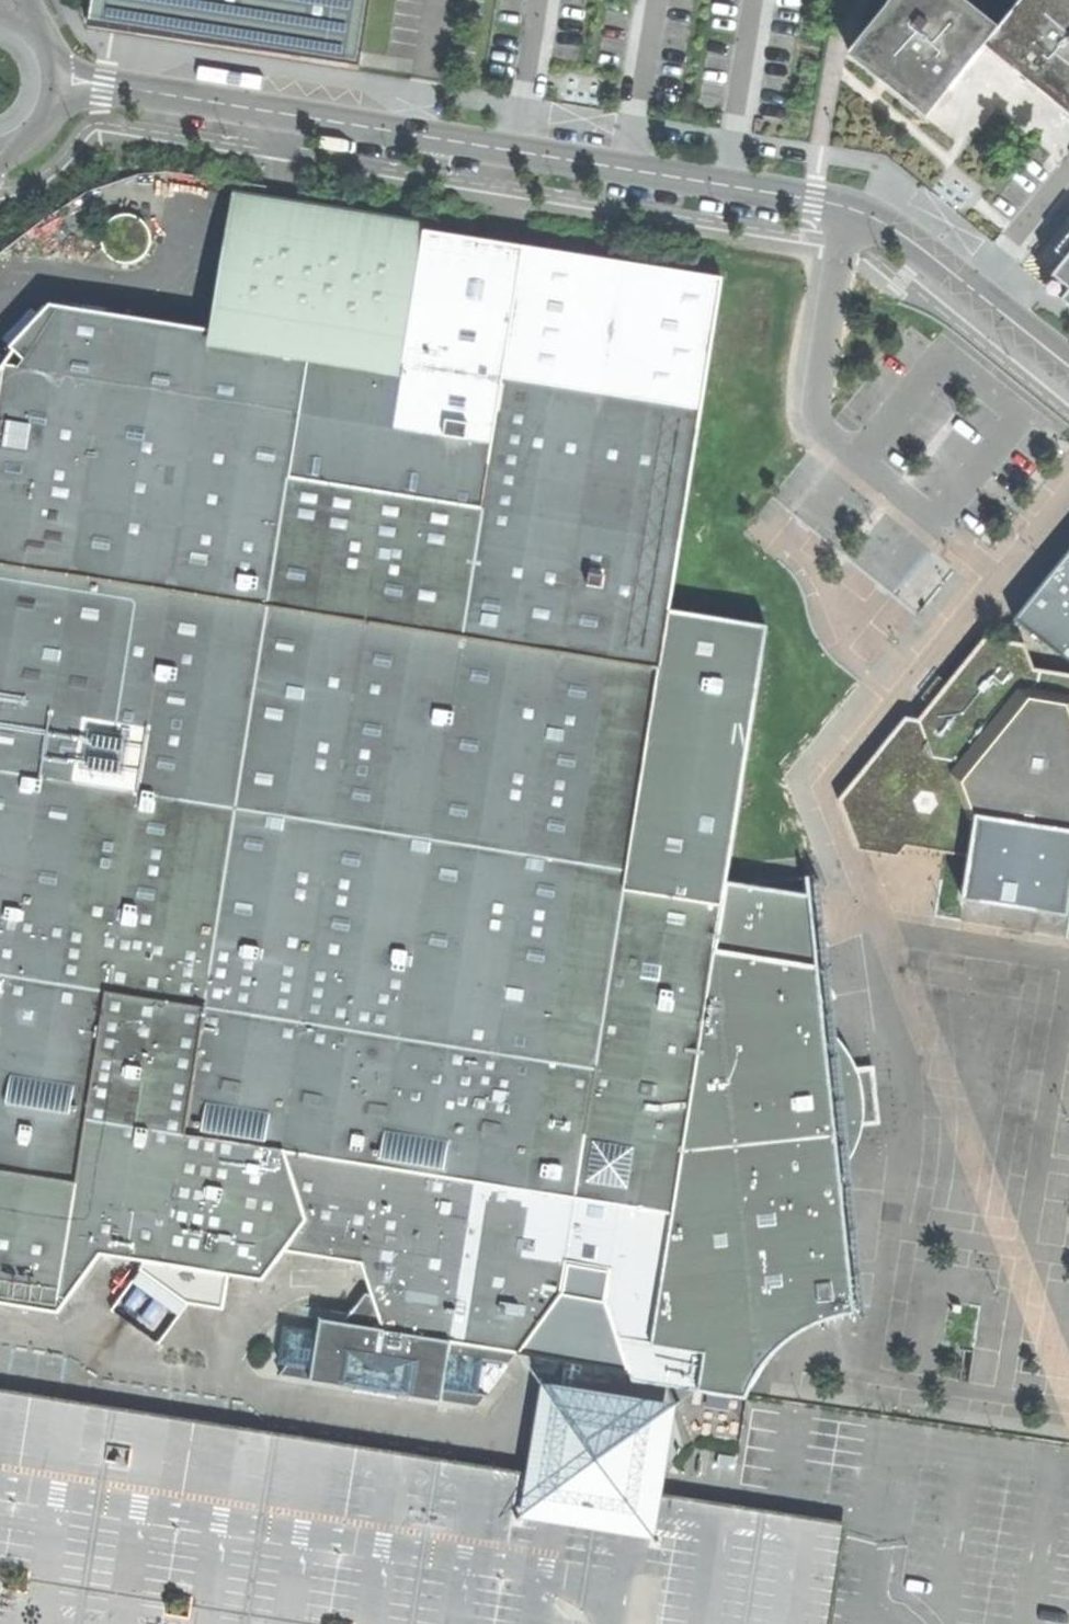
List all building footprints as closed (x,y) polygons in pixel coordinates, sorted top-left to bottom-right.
[(99,22),(367,66),(377,0),(102,0),(99,22)] [(922,114),(945,87),(951,91),(969,70),(991,42),(997,36),(973,16),(977,12),(963,0),(904,0),(896,11),(890,7),(855,51),(883,74),(879,79),(922,114)] [(997,36),(991,42),(1019,65),(1015,70),(1034,85),(1068,114),(1068,0),(1034,0),(1032,2),(1029,0),(1026,0),(1021,7),(997,36)] [(237,193),(220,333),(411,365),(431,234),(432,223),(237,193)] [(124,264),(134,263),(144,259),(152,252),(154,239),(149,223),(135,215),(119,216),(108,225),(105,237),(107,249),(113,257),(124,264)] [(62,1309),(89,1272),(104,1251),(150,1258),(214,1269),(230,1271),(266,1277),(290,1249),(325,1255),(326,1255),(366,1262),(375,1293),(367,1292),(346,1319),(325,1316),(313,1327),(286,1323),(281,1359),(292,1361),(280,1372),(480,1406),(491,1391),(483,1390),(487,1359),(513,1363),(524,1348),(566,1356),(574,1357),(582,1359),(632,1367),(635,1377),(648,1379),(649,1379),(748,1393),(757,1377),(760,1370),(765,1363),(769,1357),(774,1352),(780,1346),(786,1341),(795,1334),(807,1327),(818,1321),(827,1317),(834,1314),(841,1313),(846,1312),(858,1310),(854,1279),(839,1139),(843,1138),(848,1135),(858,1123),(859,1120),(881,1118),(878,1090),(874,1065),(855,1066),(842,1056),(831,1051),(825,999),(837,992),(828,968),(821,966),(821,960),(821,951),(834,944),(815,907),(813,891),(811,877),(808,877),(809,890),(768,881),(808,875),(808,873),(760,878),(743,880),(728,879),(730,865),(752,740),(772,624),(671,607),(724,281),(523,248),(493,243),(431,234),(411,365),(220,333),(54,305),(14,344),(25,356),(23,369),(7,366),(0,376),(0,1299),(62,1309)] [(1046,284),(1066,300),(1068,302),(1068,236),(1058,249),(1068,257),(1057,271),(1046,284)] [(1014,618),(1068,660),(1068,550),(1014,618)] [(1030,678),(1017,652),(992,650),(958,690),(940,711),(935,717),(925,729),(911,729),(853,798),(868,838),(896,843),(905,833),(948,840),(990,846),(998,861),(990,870),(996,880),(1048,888),(1064,871),(1068,872),(1068,683),(1030,678)] [(931,703),(940,711),(958,690),(949,682),(931,703)] [(684,1400),(550,1379),(529,1512),(663,1534),(684,1400)] [(835,1603),(849,1524),(572,1478),(538,1473),(0,1383),(0,1623),(832,1623),(835,1603)]
